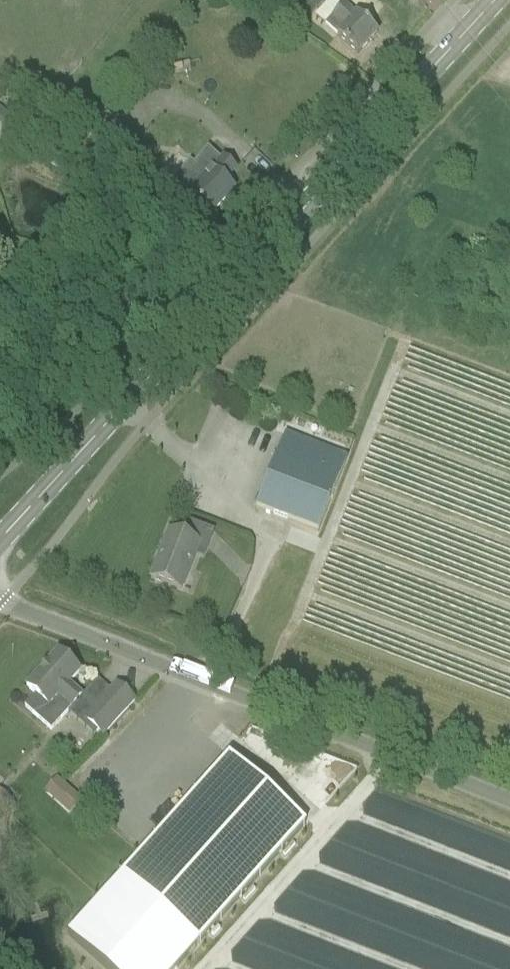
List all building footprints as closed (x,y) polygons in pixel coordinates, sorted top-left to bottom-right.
[(324,25),(358,56),(377,35),(343,4),(324,25)] [(14,119),(6,131),(15,138),(24,127),(14,119)] [(222,158),(220,160),(207,149),(193,165),(189,162),(168,187),(186,203),(194,195),(214,213),(234,191),(224,183),(235,171),(222,158)] [(256,510),(318,534),(347,460),(285,436),(256,510)] [(184,537),(205,543),(209,528),(188,523),(184,537)] [(181,592),(199,544),(169,533),(151,580),(181,592)] [(51,732),(68,713),(81,698),(68,686),(80,673),(58,654),(26,689),(35,697),(25,708),(51,732)] [(85,721),(98,733),(102,737),(135,702),(117,686),(111,692),(95,710),(85,721)] [(229,757),(121,878),(198,947),(306,826),(229,757)] [(69,815),(83,799),(57,776),(44,792),(69,815)] [(16,807),(0,793),(0,825),(16,807)]
